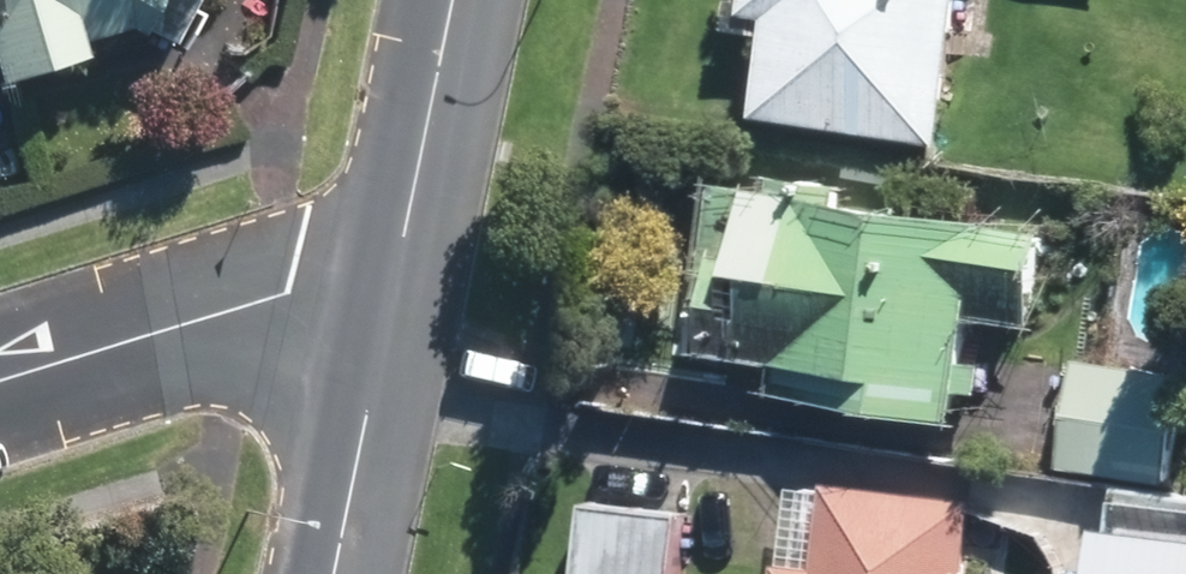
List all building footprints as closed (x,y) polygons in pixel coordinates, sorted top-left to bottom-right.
[(75,55),(72,44),(128,27),(138,33),(154,0),(0,0),(0,77),(75,55)] [(724,27),(764,33),(753,113),(936,140),(957,0),(728,0),(724,27)] [(768,403),(950,426),(963,325),(1031,333),(1045,234),(837,207),(838,193),(749,182),(747,195),(707,189),(696,277),(710,279),(700,361),(772,371),(768,403)] [(1065,362),(1050,467),(1161,483),(1176,378),(1065,362)] [(971,496),(820,479),(810,565),(772,561),(770,573),(962,573),(971,496)] [(673,517),(582,506),(573,573),(666,573),(673,517)]
